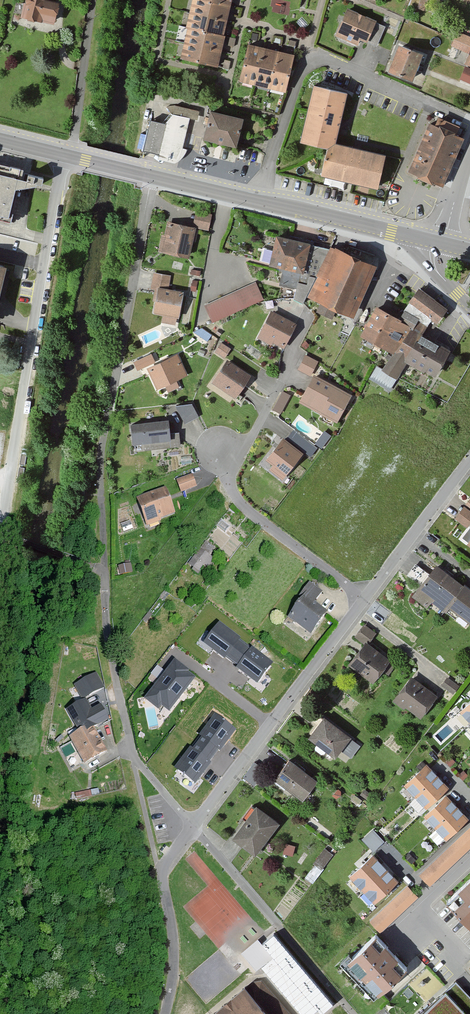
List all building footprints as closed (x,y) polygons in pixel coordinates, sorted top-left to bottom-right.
[(20,16),(53,24),(58,2),(51,0),(24,0),(20,16)] [(203,0),(192,0),(190,11),(226,20),(230,7),(203,0)] [(375,23),(376,21),(348,9),(336,35),(357,45),(360,39),(376,46),(384,27),(375,23)] [(226,20),(190,11),(186,26),(188,27),(223,35),(226,20)] [(223,35),(188,27),(184,43),(221,52),(225,36),(223,35)] [(469,46),(469,37),(461,33),(457,40),(469,46)] [(457,40),(455,39),(452,45),(469,53),(465,63),(469,65),(469,46),(457,40)] [(221,52),(184,43),(180,57),(217,67),(221,52)] [(256,85),(264,48),(248,44),(240,81),(256,85)] [(389,71),(412,81),(422,54),(400,45),(389,71)] [(271,88),(279,51),(264,48),(256,85),(271,88)] [(271,88),(286,91),(294,54),(279,51),(271,88)] [(385,155),(335,143),(347,93),(314,86),(301,141),(327,147),(320,175),(378,188),(385,155)] [(174,114),(164,123),(149,120),(143,150),(159,153),(158,159),(175,162),(181,159),(185,153),(186,149),(184,148),(189,117),(198,119),(199,110),(175,106),(174,114)] [(236,146),(242,119),(210,111),(204,139),(236,146)] [(443,186),(463,138),(456,135),(459,127),(439,118),(436,125),(429,122),(407,173),(432,183),(433,182),(443,186)] [(9,224),(22,170),(0,164),(0,221),(9,224)] [(207,230),(211,215),(196,211),(192,227),(195,227),(207,230)] [(162,235),(158,252),(188,258),(195,227),(192,227),(168,221),(165,235),(162,235)] [(280,284),(297,288),(294,298),(304,302),(307,296),(328,249),(275,236),(270,264),(284,267),(280,284)] [(354,317),(376,266),(329,247),(328,249),(307,296),(354,317)] [(178,317),(183,292),(167,289),(169,275),(153,272),(151,288),(158,290),(154,313),(178,317)] [(212,321),(263,297),(255,281),(204,304),(212,321)] [(437,322),(447,309),(420,289),(410,302),(423,312),(437,322)] [(423,312),(410,302),(400,319),(376,307),(361,335),(393,352),(410,328),(423,312)] [(272,341),(284,347),(296,324),(272,311),(257,337),(271,344),(272,341)] [(193,332),(207,342),(212,335),(202,328),(193,332)] [(435,377),(449,350),(410,328),(393,352),(382,370),(376,367),(370,377),(388,390),(407,360),(435,377)] [(306,341),(301,345),(305,350),(310,345),(306,341)] [(223,354),(228,346),(220,342),(216,349),(223,354)] [(187,374),(177,353),(147,368),(157,388),(187,374)] [(137,369),(154,361),(150,354),(134,362),(137,369)] [(306,355),(298,369),(310,375),(317,361),(306,355)] [(236,397),(251,375),(227,359),(212,382),(236,397)] [(351,394),(314,374),(299,402),(337,422),(351,394)] [(289,396),(283,392),(274,409),(280,412),(289,396)] [(176,405),(185,423),(197,417),(191,404),(176,405)] [(131,424),(133,443),(144,442),(145,449),(179,446),(178,432),(169,433),(168,420),(131,424)] [(323,445),(331,432),(324,428),(317,441),(323,445)] [(293,430),(288,437),(311,455),(317,448),(293,430)] [(303,452),(283,437),(266,459),(286,474),(303,452)] [(181,492),(196,487),(192,475),(177,480),(181,492)] [(166,489),(137,499),(147,526),(160,521),(159,520),(175,514),(166,489)] [(467,527),(469,523),(469,511),(464,506),(455,518),(467,527)] [(213,548),(206,542),(189,564),(194,568),(192,571),(196,574),(204,564),(207,566),(213,559),(208,555),(213,548)] [(133,573),(131,563),(118,566),(120,576),(133,573)] [(464,584),(463,586),(436,564),(412,595),(427,607),(431,601),(445,612),(449,606),(469,622),(469,589),(464,584)] [(321,591),(310,582),(305,588),(316,597),(321,591)] [(288,616),(310,634),(327,614),(305,596),(288,616)] [(241,637),(219,621),(203,642),(225,658),(226,656),(239,639),(241,637)] [(250,648),(239,639),(226,656),(238,664),(250,648)] [(348,664),(372,683),(390,660),(365,642),(348,664)] [(273,662),(252,646),(250,648),(238,664),(236,667),(258,683),(273,662)] [(169,710),(195,676),(188,671),(190,669),(174,657),(144,697),(159,708),(162,704),(169,710)] [(104,688),(96,673),(74,685),(82,700),(104,688)] [(405,706),(421,717),(437,696),(411,676),(393,700),(403,708),(405,706)] [(67,710),(79,735),(94,728),(109,721),(102,706),(92,711),(87,701),(67,710)] [(460,711),(469,721),(469,701),(460,711)] [(216,712),(200,734),(202,735),(218,748),(220,749),(237,728),(216,712)] [(308,737),(335,757),(341,749),(351,757),(360,745),(349,738),(351,736),(324,716),(308,737)] [(106,753),(94,728),(79,735),(71,739),(83,764),(106,753)] [(202,735),(193,747),(209,759),(218,748),(202,735)] [(191,745),(174,766),(195,782),(211,761),(209,759),(193,747),(191,745)] [(275,778),(302,799),(317,781),(290,759),(275,778)] [(437,774),(427,763),(404,784),(414,796),(437,774)] [(448,786),(437,774),(414,796),(425,807),(448,786)] [(457,806),(447,795),(424,816),(434,827),(457,806)] [(232,837),(254,855),(279,823),(256,806),(232,837)] [(468,818),(457,806),(434,827),(446,839),(468,818)] [(420,874),(430,884),(469,846),(469,827),(420,874)] [(373,829),(362,839),(373,851),(384,841),(373,829)] [(325,848),(314,863),(321,868),(332,854),(325,848)] [(373,854),(349,875),(363,890),(386,868),(373,854)] [(386,868),(363,890),(374,903),(398,881),(386,868)] [(448,900),(469,924),(469,880),(448,900)] [(407,886),(370,921),(379,931),(417,896),(407,886)] [(273,933),(260,943),(273,959),(262,968),(301,1013),(312,1013),(317,1010),(320,1013),(322,1013),(334,1004),(273,933)] [(407,967),(377,934),(349,960),(379,992),(407,967)] [(261,980),(252,980),(245,986),(244,985),(210,1013),(290,1013),(261,980)] [(421,1013),(469,1013),(469,995),(456,980),(421,1013)]
